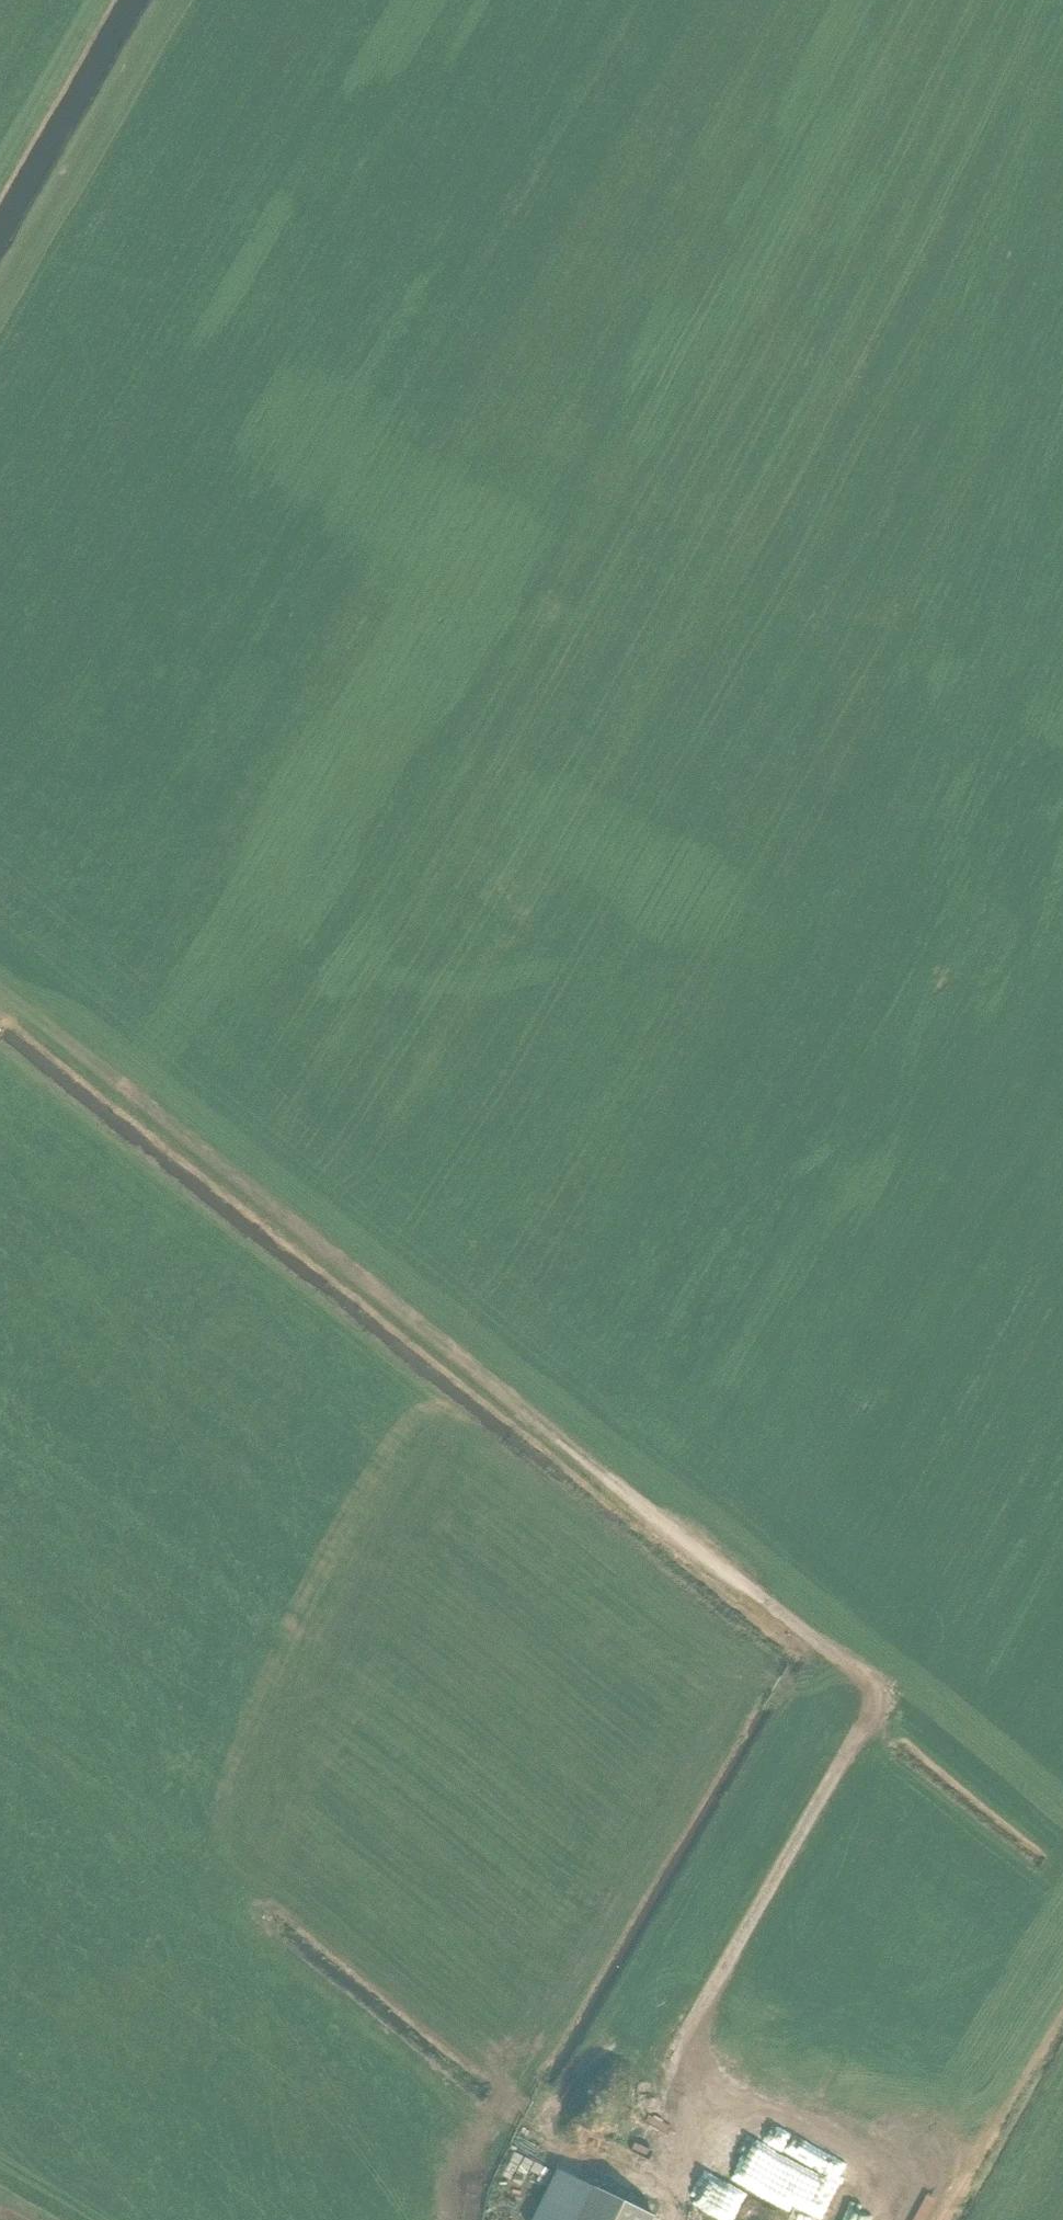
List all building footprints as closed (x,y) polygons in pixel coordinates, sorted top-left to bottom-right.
[(751,2195),(763,2170),(745,2162),(733,2187),(751,2195)] [(569,2175),(546,2219),(654,2219),(655,2218),(569,2175)]
